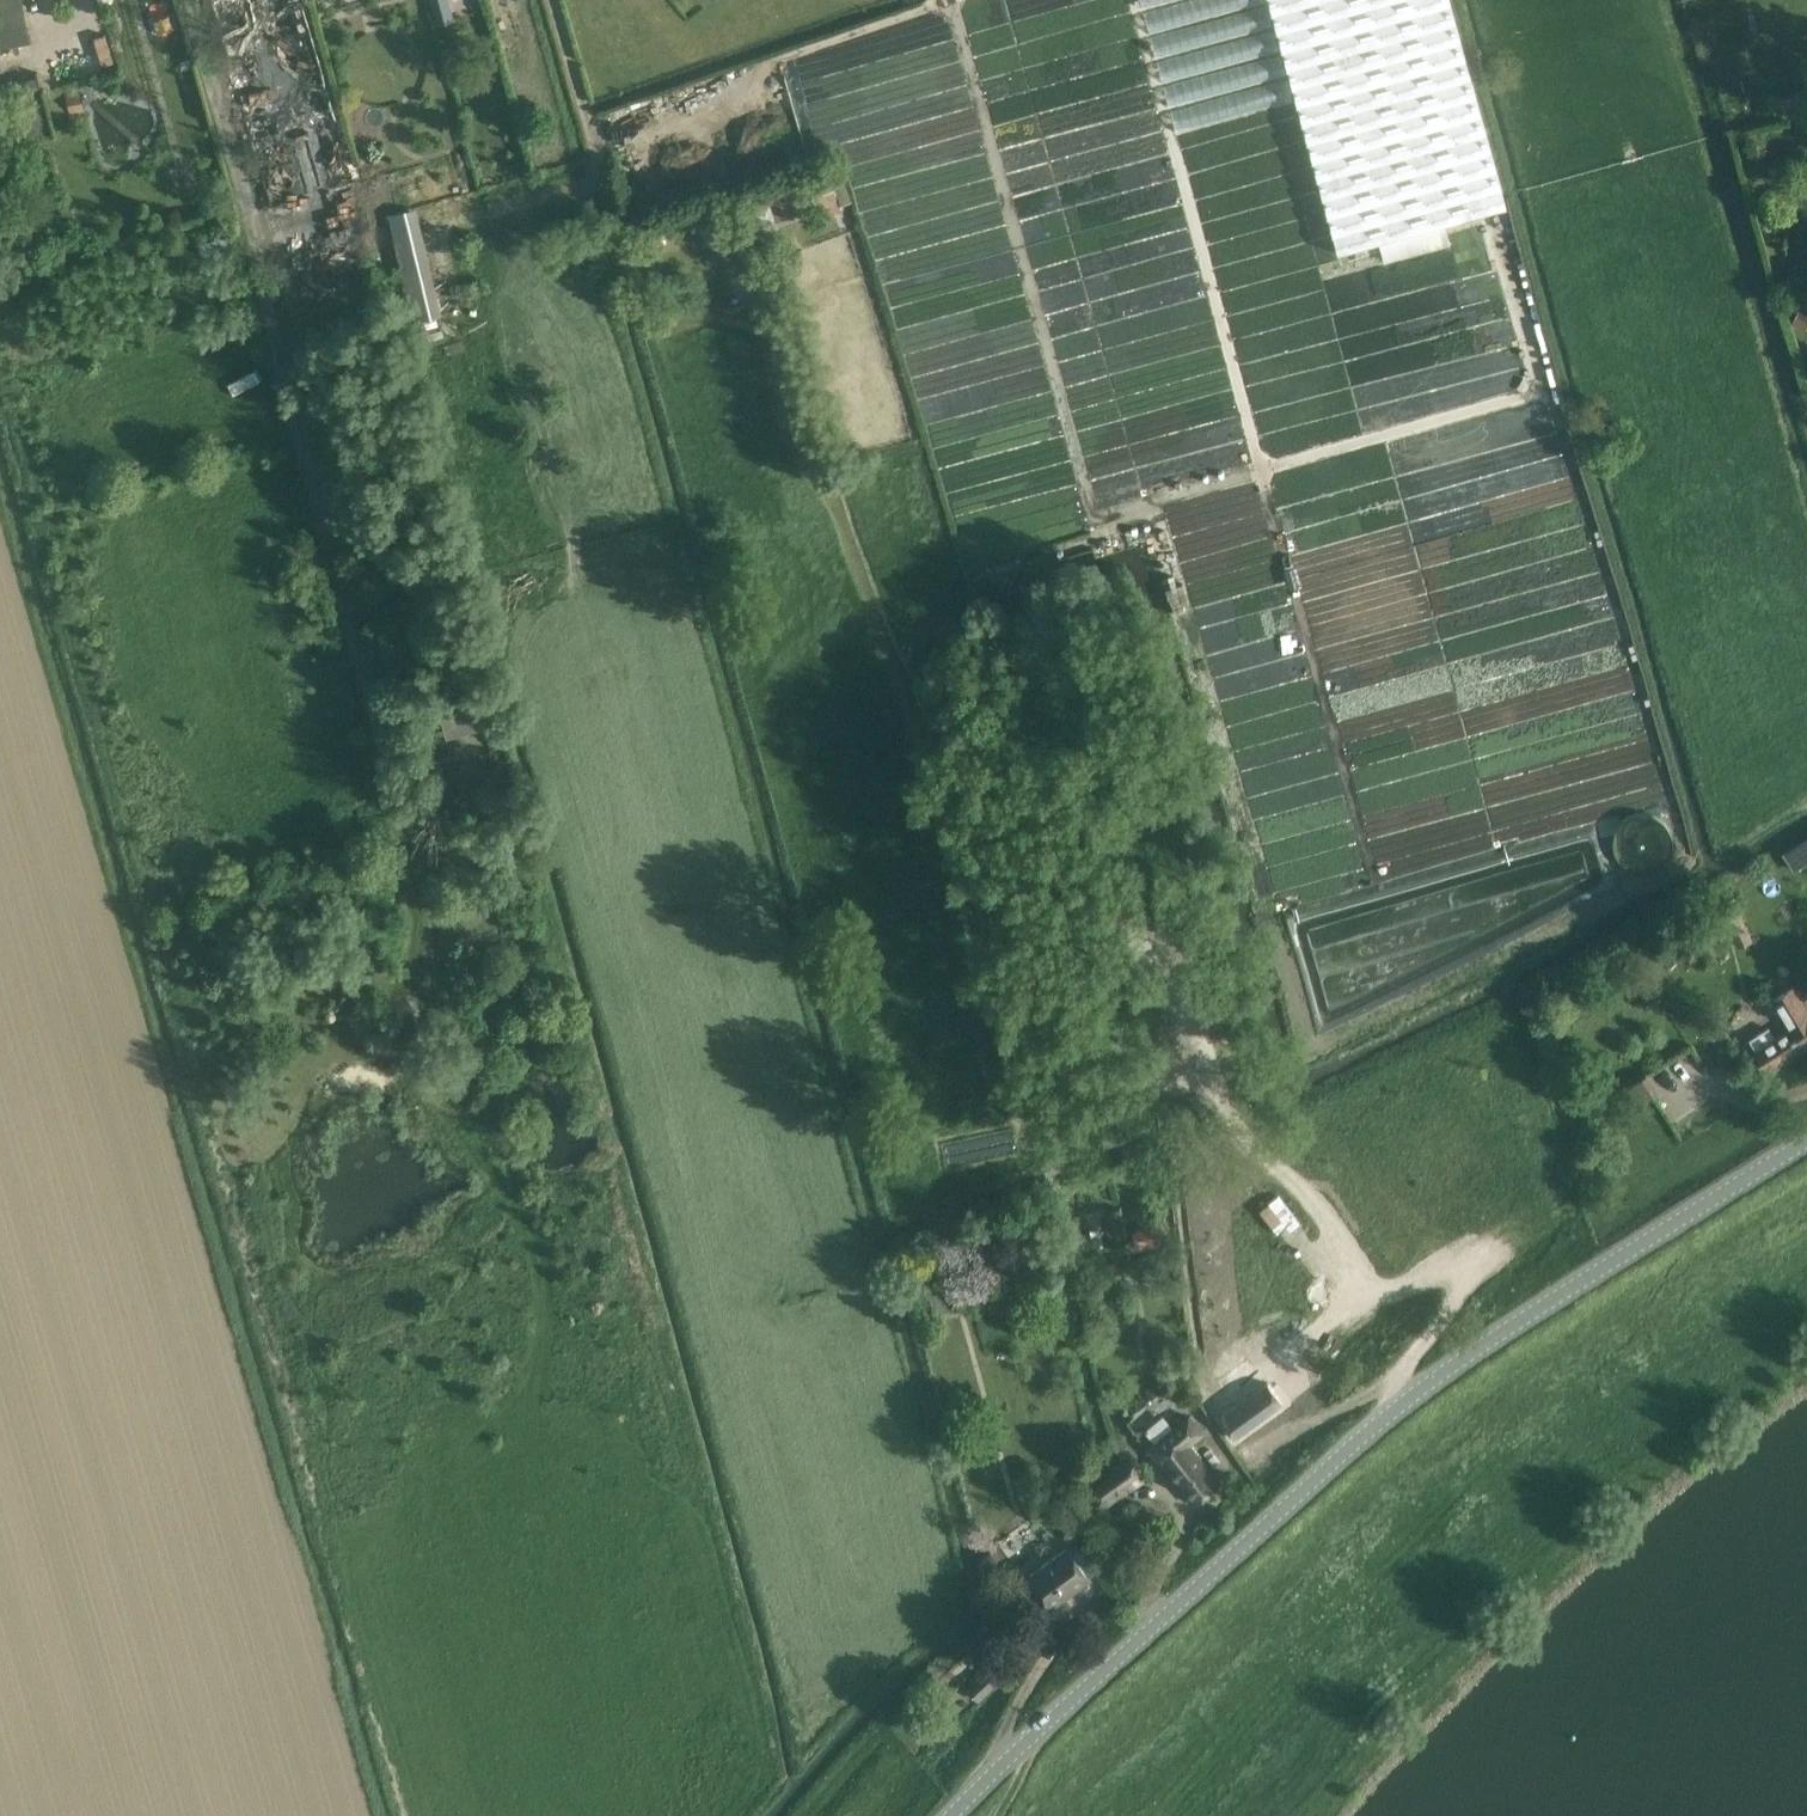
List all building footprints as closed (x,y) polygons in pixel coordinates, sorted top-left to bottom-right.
[(26,52),(24,0),(0,0),(0,54),(26,52)] [(270,202),(352,179),(302,0),(212,0),(270,202)] [(1338,254),(1379,242),(1384,261),(1450,244),(1445,224),(1506,207),(1449,0),(1268,0),(1338,254)] [(454,51),(446,53),(450,70),(458,68),(454,51)] [(137,148),(128,107),(93,114),(102,155),(137,148)] [(804,172),(762,188),(774,221),(798,213),(793,200),(810,194),(819,215),(841,206),(834,187),(845,185),(842,175),(831,179),(830,177),(809,185),(804,172)] [(221,217),(211,220),(217,239),(227,236),(221,217)] [(1791,323),(1805,330),(1806,326),(1806,308),(1801,305),(1791,323)] [(1782,852),(1792,869),(1806,860),(1806,837),(1782,852)] [(1792,991),(1773,1002),(1789,1027),(1756,1050),(1769,1070),(1806,1044),(1806,1013),(1792,991)] [(1144,1206),(1131,1209),(1133,1220),(1146,1217),(1144,1206)] [(1270,1248),(1293,1240),(1285,1216),(1262,1225),(1270,1248)] [(1136,1247),(1165,1241),(1161,1225),(1133,1231),(1136,1247)] [(1099,1228),(1089,1230),(1094,1249),(1104,1246),(1099,1228)] [(940,1260),(930,1264),(937,1282),(947,1278),(940,1260)] [(1231,1299),(1252,1292),(1246,1274),(1225,1281),(1231,1299)] [(954,1291),(938,1296),(931,1298),(935,1315),(958,1309),(954,1291)] [(1221,1418),(1235,1437),(1281,1403),(1267,1384),(1221,1418)] [(1201,1433),(1188,1417),(1148,1450),(1194,1504),(1220,1483),(1188,1445),(1201,1433)] [(1105,1505),(1144,1477),(1128,1454),(1089,1482),(1105,1505)] [(1102,1507),(1082,1522),(1091,1534),(1111,1519),(1102,1507)] [(1049,1547),(1062,1539),(1049,1523),(1037,1531),(1049,1547)] [(1051,1607),(1090,1579),(1067,1548),(1029,1576),(1051,1607)] [(979,1700),(1001,1679),(990,1667),(967,1688),(979,1700)]
